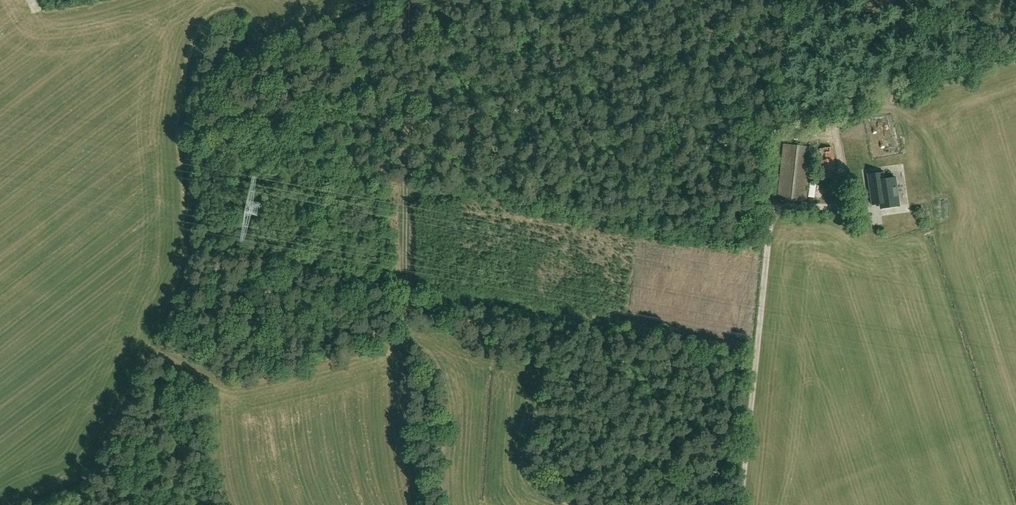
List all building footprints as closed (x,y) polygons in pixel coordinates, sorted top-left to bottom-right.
[(778,199),(806,202),(812,147),(784,144),(778,199)] [(820,149),(824,178),(836,177),(832,147),(820,149)] [(873,204),(881,203),(882,208),(899,205),(895,178),(884,179),(883,173),(869,175),(873,204)]
